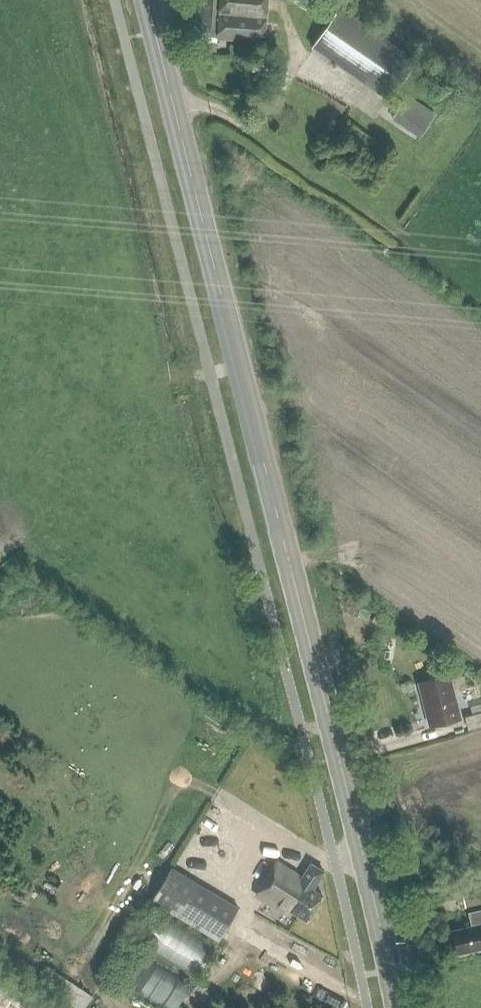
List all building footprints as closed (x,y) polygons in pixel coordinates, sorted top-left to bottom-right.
[(199,52),(215,54),(216,39),(263,43),(266,0),(188,0),(186,29),(201,31),(199,52)] [(417,60),(340,5),(311,46),(388,101),(417,60)] [(408,95),(397,112),(425,130),(436,114),(408,95)] [(434,725),(461,718),(454,692),(467,688),(464,675),(450,678),(450,675),(419,682),(426,707),(429,706),(434,725)] [(465,717),(468,729),(480,726),(480,712),(465,717)] [(324,871),(311,863),(303,876),(277,860),(255,893),(285,912),(287,908),(306,920),(322,894),(313,888),(324,871)] [(172,867),(152,900),(218,939),(238,906),(172,867)] [(462,894),(465,908),(480,904),(480,889),(462,894)] [(480,948),(480,909),(468,912),(472,929),(452,933),(456,951),(476,946),(477,949),(480,948)] [(214,950),(159,917),(142,945),(197,978),(214,950)] [(188,989),(134,956),(117,984),(157,1007),(177,1007),(188,989)] [(41,984),(76,1007),(85,1007),(93,995),(53,967),(41,984)]
